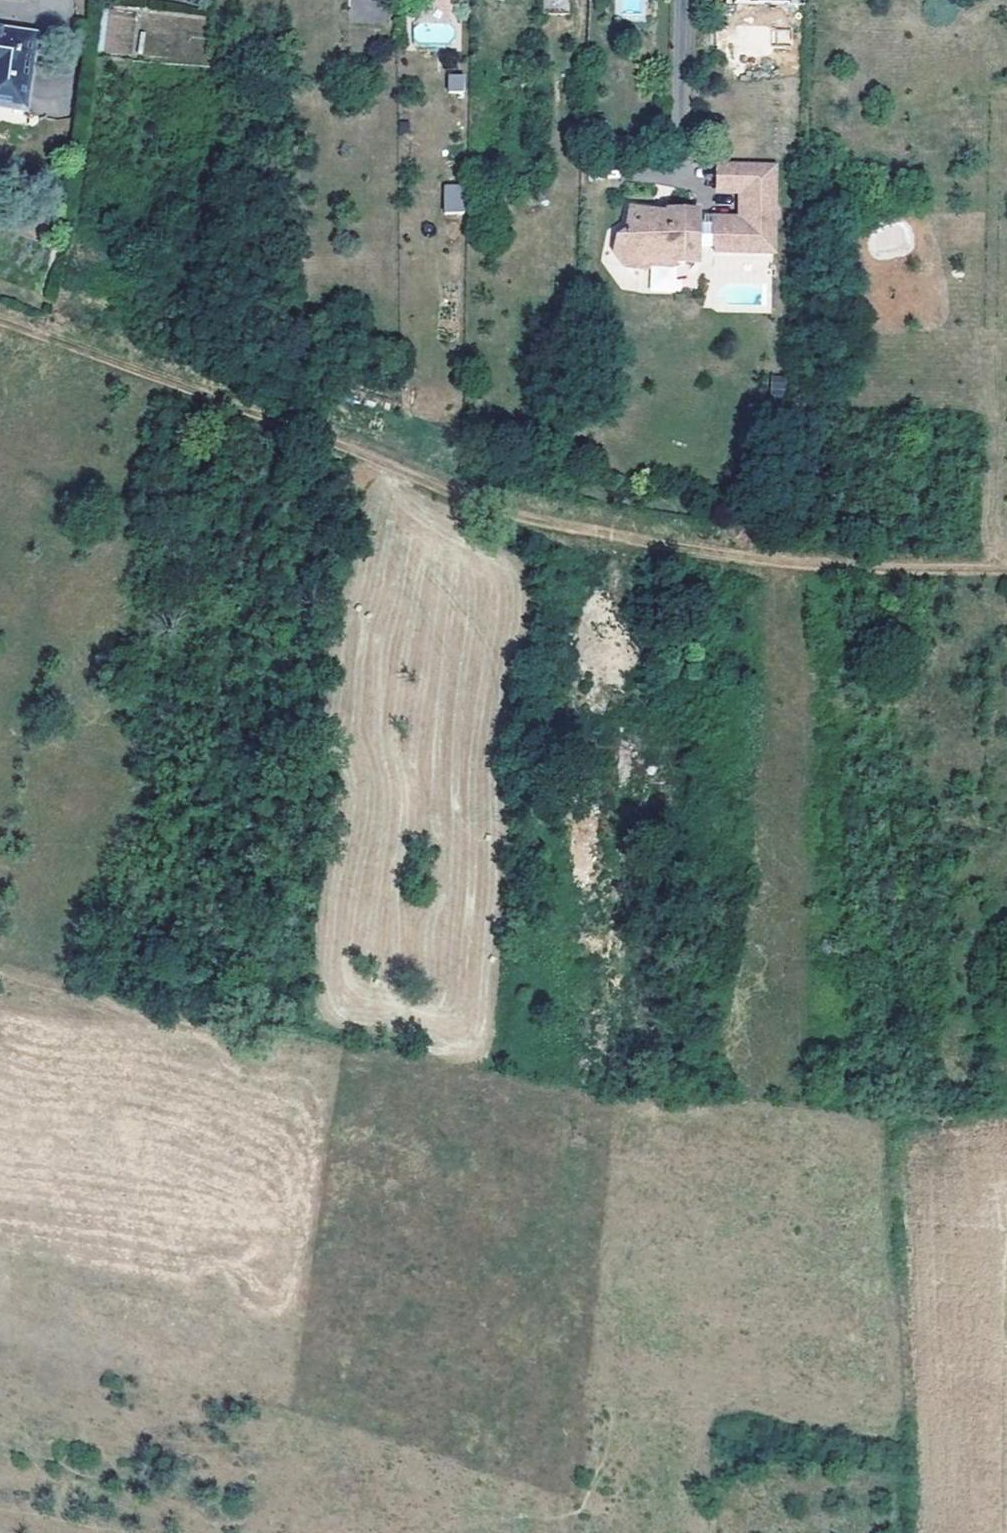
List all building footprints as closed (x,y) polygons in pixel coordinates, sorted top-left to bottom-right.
[(542,15),(567,15),(568,0),(542,0),(542,15)] [(615,16),(646,15),(646,0),(615,0),(615,16)] [(0,31),(0,109),(24,113),(36,36),(0,31)] [(447,73),(447,92),(466,91),(465,73),(447,73)] [(735,195),(736,167),(708,166),(707,194),(735,195)] [(772,168),(736,167),(735,195),(734,225),(686,224),(686,212),(658,212),(655,223),(641,222),(641,215),(620,214),(619,237),(611,244),(610,260),(622,272),(642,273),(647,267),(668,268),(668,264),(692,264),(692,248),(710,249),(710,254),(769,256),(770,225),(774,221),(774,214),(771,210),(772,168)] [(462,215),(462,200),(447,200),(447,215),(462,215)]
